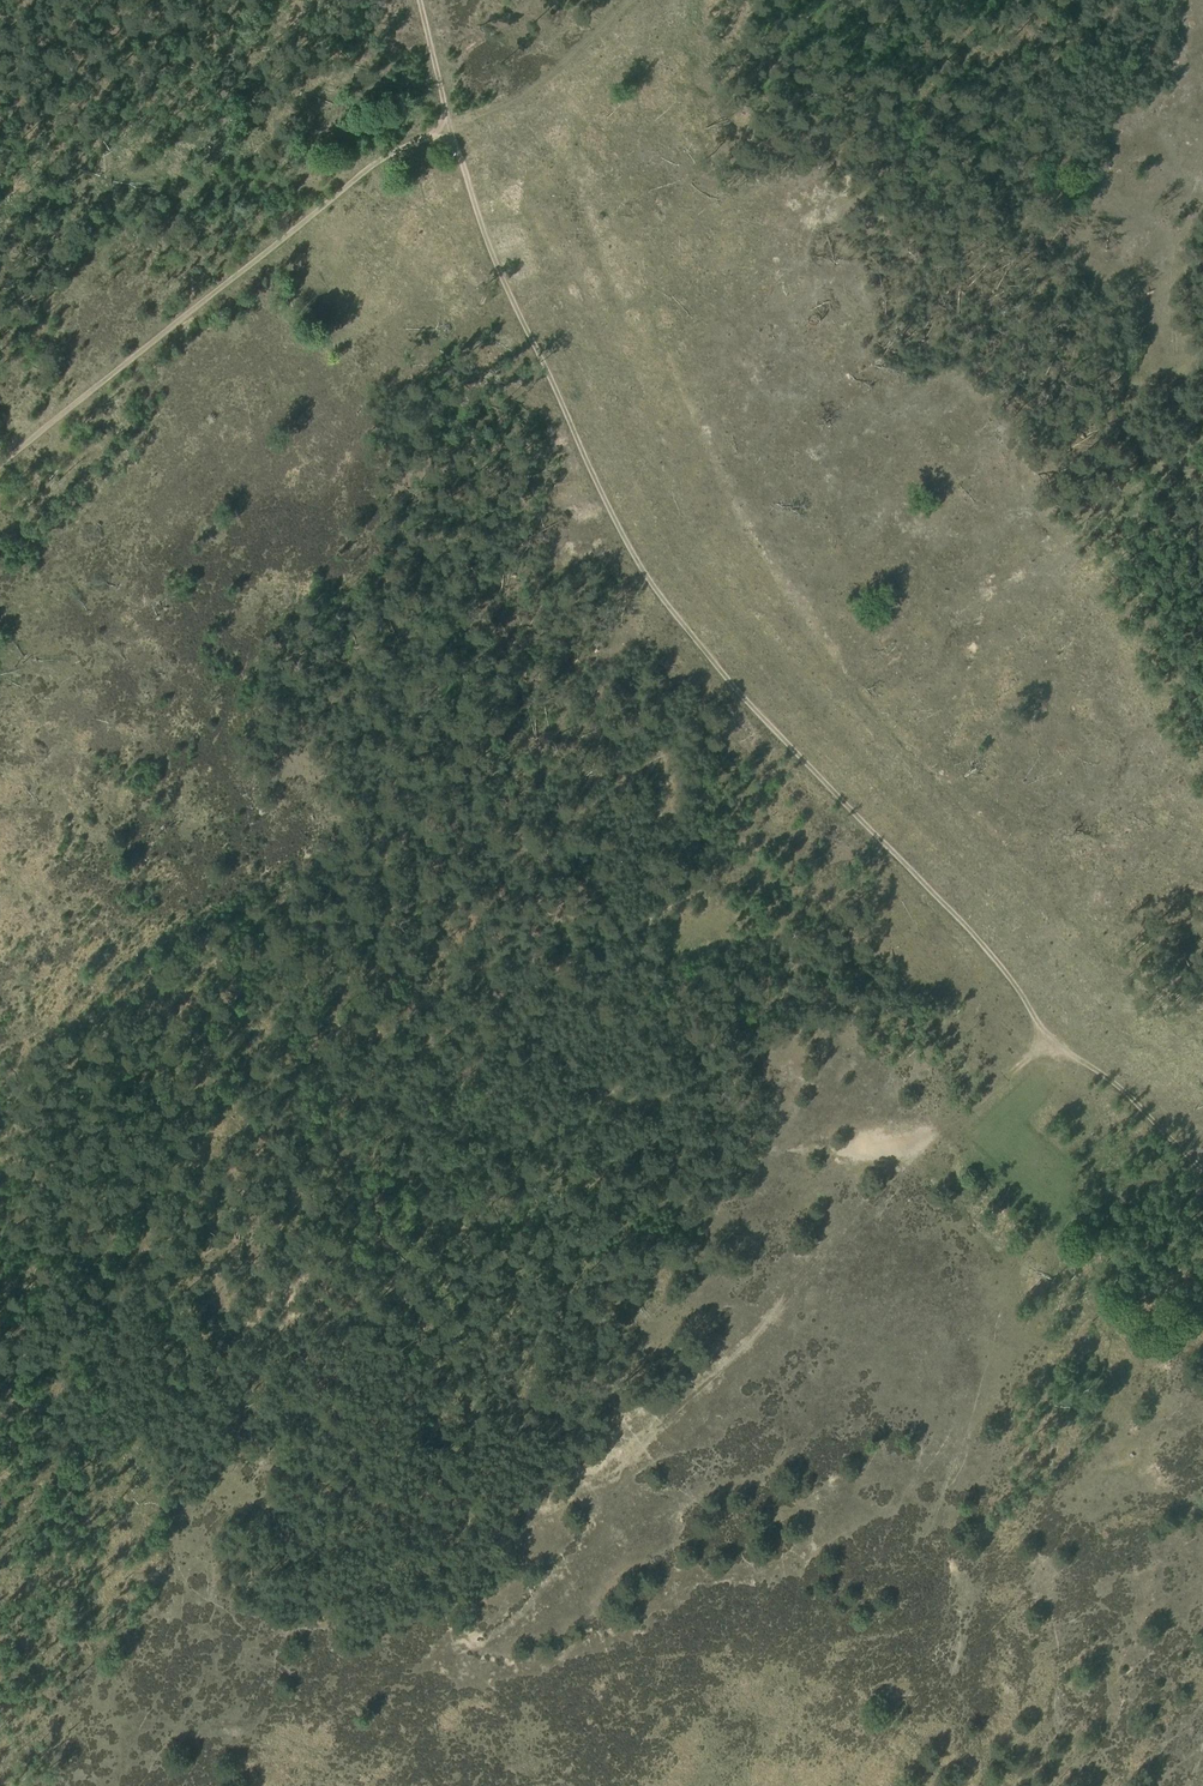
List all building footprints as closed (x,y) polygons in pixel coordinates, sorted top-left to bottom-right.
[(686,894),(674,903),(678,909),(690,900),(686,894)]
